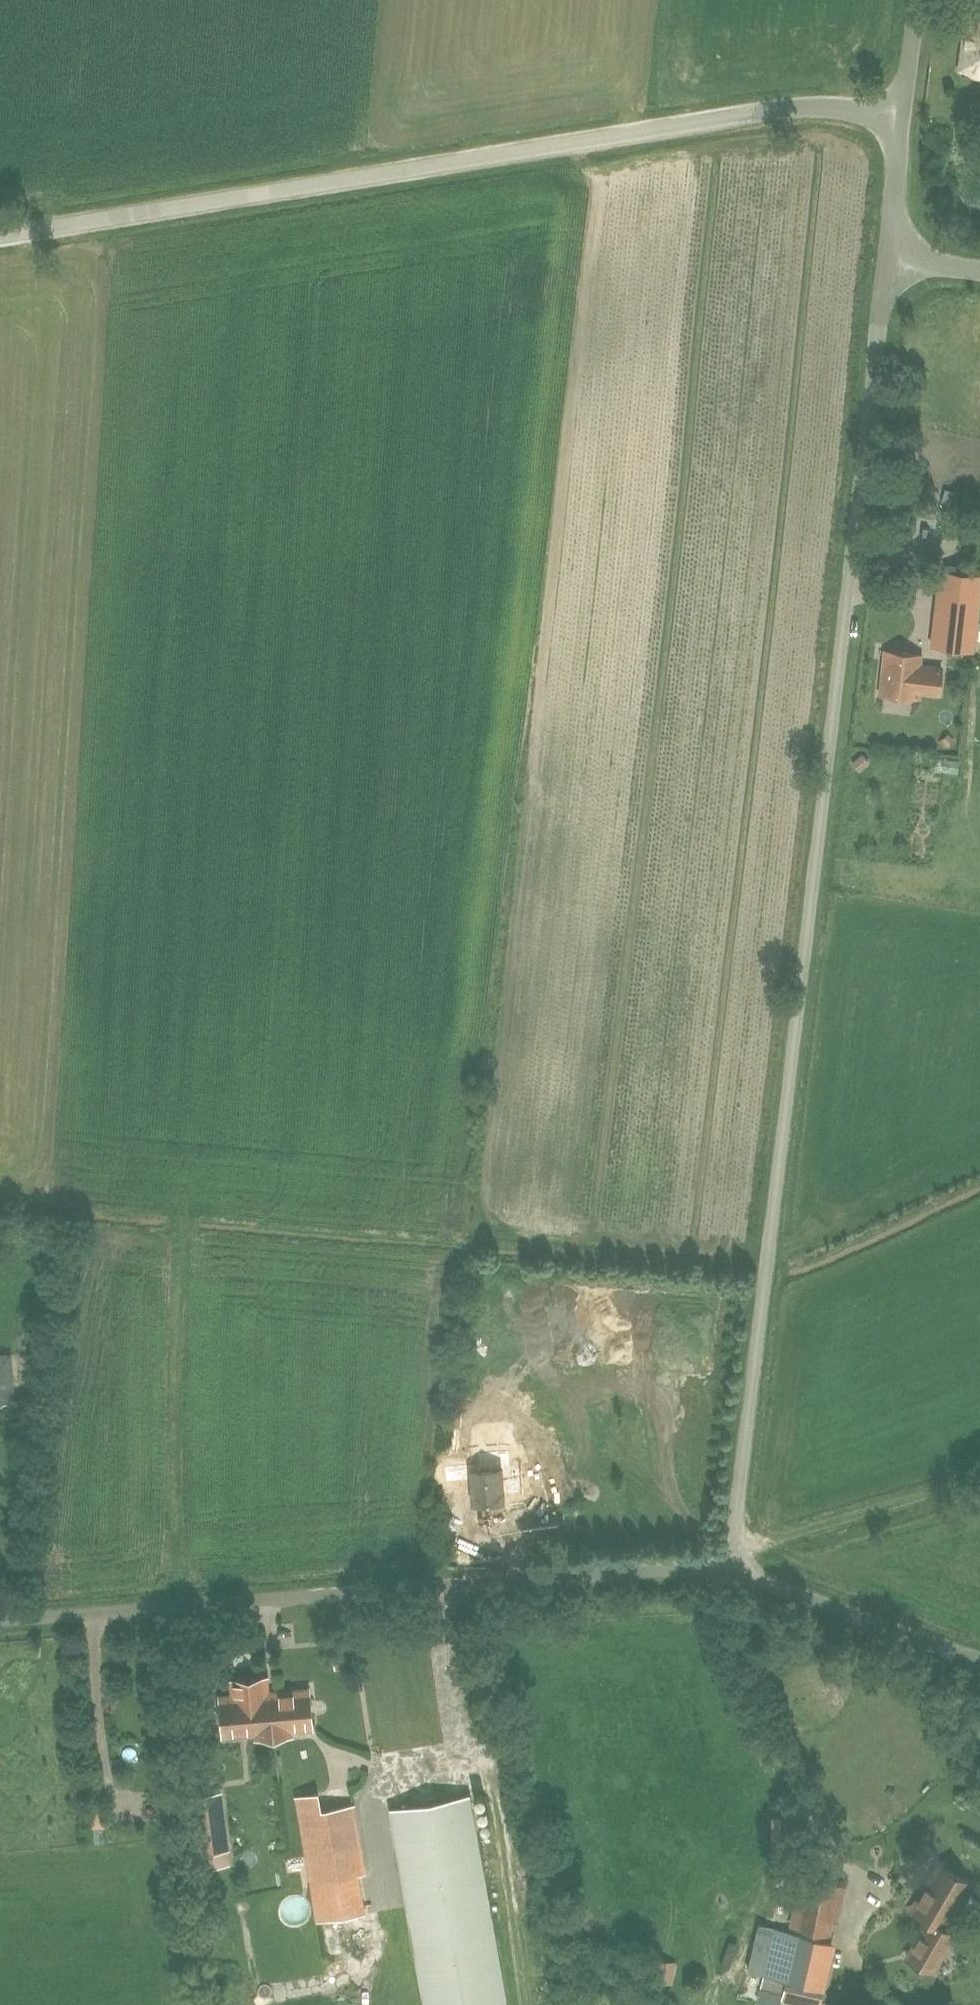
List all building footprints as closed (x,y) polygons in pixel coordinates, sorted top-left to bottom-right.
[(967,70),(968,71),(970,72),(973,74),(975,74),(978,75),(979,75),(979,18),(970,17),(967,17),(963,47),(960,69),(967,70)] [(936,619),(968,621),(971,573),(939,571),(936,619)] [(937,694),(940,668),(919,665),(920,654),(883,650),(879,693),(917,697),(917,691),(937,694)] [(15,1403),(11,1354),(0,1355),(0,1406),(2,1406),(2,1404),(15,1403)] [(521,1391),(497,1391),(497,1426),(521,1426),(521,1391)] [(473,1504),(503,1502),(500,1468),(488,1469),(487,1453),(478,1454),(479,1470),(470,1470),(473,1504)] [(292,1735),(291,1730),(311,1728),(308,1689),(268,1693),(267,1679),(249,1680),(252,1708),(271,1706),(274,1736),(292,1735)] [(252,1708),(249,1680),(231,1682),(232,1696),(220,1697),(223,1736),(255,1733),(256,1738),(274,1736),(271,1706),(252,1708)] [(223,1794),(188,1798),(194,1854),(229,1850),(223,1794)] [(469,1794),(389,1809),(423,2004),(505,2004),(469,1794)] [(311,1882),(365,1873),(353,1805),(300,1815),(298,1802),(305,1801),(304,1796),(298,1797),(298,1796),(296,1797),(311,1882)] [(943,1929),(969,1884),(939,1865),(918,1902),(921,1903),(915,1914),(928,1921),(907,1957),(932,1971),(953,1935),(943,1929)] [(791,1926),(821,1933),(824,1919),(836,1921),(843,1888),(801,1879),(791,1926)] [(773,1929),(768,1928),(757,1925),(746,1973),(764,1977),(764,1974),(763,1974),(773,1929)] [(822,2000),(835,1943),(773,1929),(763,1974),(789,1980),(787,1992),(822,2000)]
